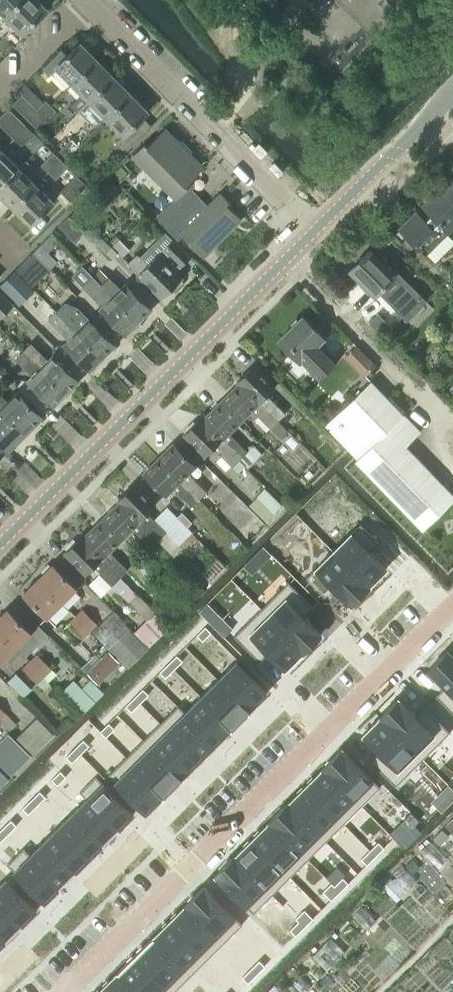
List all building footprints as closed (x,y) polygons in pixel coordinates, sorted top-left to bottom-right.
[(5,16),(20,0),(0,0),(0,11),(5,16)] [(39,0),(20,0),(5,16),(22,33),(48,8),(39,0)] [(73,84),(98,59),(80,42),(67,55),(62,50),(43,68),(49,74),(56,67),(73,84)] [(115,76),(114,76),(98,59),(73,84),(82,93),(73,102),(80,110),(89,101),(115,76)] [(106,118),(131,93),(115,76),(89,101),(106,118)] [(151,125),(145,119),(143,117),(149,111),(131,93),(106,118),(123,135),(116,141),(125,150),(151,125)] [(28,119),(36,111),(37,109),(22,94),(13,104),(28,119)] [(36,111),(46,120),(56,110),(46,100),(37,109),(36,111)] [(26,125),(8,108),(0,117),(0,123),(14,137),(26,125)] [(28,119),(38,129),(46,120),(36,111),(28,119)] [(26,125),(14,137),(22,144),(33,132),(26,125)] [(176,198),(190,188),(192,185),(192,177),(203,166),(191,154),(191,149),(182,140),(177,140),(164,127),(147,145),(144,143),(132,154),(176,198)] [(71,137),(59,150),(67,158),(79,145),(71,137)] [(19,167),(2,150),(0,152),(0,186),(19,167)] [(48,172),(61,159),(53,152),(41,165),(48,172)] [(26,159),(19,167),(0,186),(0,194),(13,207),(36,184),(36,183),(26,174),(33,166),(26,159)] [(61,159),(48,172),(56,179),(68,166),(61,159)] [(76,174),(60,190),(71,200),(87,184),(76,174)] [(50,183),(43,176),(36,183),(36,184),(13,207),(31,224),(54,201),(43,190),(50,183)] [(400,228),(420,248),(420,247),(426,253),(427,253),(435,262),(452,244),(452,234),(449,230),(452,227),(452,176),(423,205),(430,212),(424,218),(417,211),(400,228)] [(241,218),(228,204),(230,202),(221,192),(208,206),(190,188),(176,198),(157,216),(178,237),(181,234),(203,256),(241,218)] [(74,241),(84,231),(68,215),(59,226),(74,241)] [(34,251),(50,268),(58,261),(48,252),(59,241),(52,233),(34,251)] [(118,252),(112,246),(109,243),(102,236),(96,242),(112,258),(118,252)] [(118,252),(122,257),(130,249),(119,238),(112,246),(118,252)] [(190,256),(173,238),(148,263),(140,255),(137,252),(128,262),(138,272),(138,273),(162,297),(171,288),(173,290),(183,281),(180,279),(182,277),(176,271),(190,256)] [(381,289),(400,308),(417,290),(407,280),(402,285),(393,276),(395,275),(369,249),(350,268),(376,294),(381,289)] [(32,287),(50,268),(34,251),(15,270),(32,287)] [(17,301),(32,287),(15,270),(1,285),(17,301)] [(121,288),(109,277),(103,270),(95,277),(138,320),(151,308),(126,283),(121,288)] [(138,320),(95,277),(93,275),(84,284),(97,298),(99,296),(106,303),(101,308),(126,333),(138,320)] [(14,304),(0,291),(0,318),(14,304)] [(114,344),(89,319),(78,308),(76,305),(65,302),(56,311),(66,320),(102,357),(114,344)] [(64,344),(89,369),(102,357),(66,320),(56,311),(49,318),(59,328),(70,339),(64,344)] [(378,313),(369,322),(383,337),(392,327),(378,313)] [(336,361),(318,343),(324,337),(303,315),(279,339),(300,361),(301,360),(319,379),(336,361)] [(48,360),(36,349),(31,343),(24,350),(66,392),(78,380),(53,355),(48,360)] [(377,364),(357,344),(345,356),(365,376),(377,364)] [(53,405),(66,392),(24,350),(16,358),(33,375),(28,380),(53,405)] [(278,420),(285,412),(272,399),(266,393),(274,386),(253,365),(238,380),(240,383),(278,420)] [(326,425),(357,458),(355,460),(422,529),(423,528),(452,499),(452,493),(406,445),(420,431),(375,384),(371,381),(326,425)] [(287,428),(278,420),(240,383),(238,385),(221,401),(240,420),(251,408),(257,414),(270,427),(279,436),(280,436),(284,431),(287,428)] [(0,394),(0,408),(25,433),(42,416),(18,392),(7,402),(4,399),(5,399),(0,394)] [(228,431),(240,420),(221,401),(205,418),(203,420),(246,464),(246,465),(248,467),(251,464),(256,459),(262,453),(253,444),(247,451),(234,437),(228,431)] [(8,450),(25,433),(0,408),(0,442),(8,450)] [(246,464),(203,420),(200,417),(185,432),(206,454),(213,446),(219,452),(232,465),(238,472),(246,465),(246,464)] [(334,436),(316,454),(328,466),(346,448),(334,436)] [(200,498),(207,491),(188,471),(195,464),(174,443),(159,458),(199,498),(200,498)] [(192,505),(199,498),(159,458),(144,473),(165,494),(172,486),(178,492),(192,506),(192,505)] [(168,508),(156,520),(153,517),(147,511),(155,504),(134,483),(118,498),(121,501),(158,539),(157,539),(171,553),(192,531),(168,508)] [(257,495),(275,512),(283,503),(265,486),(257,495)] [(200,498),(199,498),(214,513),(222,506),(207,491),(200,498)] [(276,513),(275,512),(257,495),(249,504),(267,522),(276,513)] [(156,541),(157,539),(158,539),(121,501),(119,503),(102,519),(102,520),(120,538),(132,526),(138,532),(151,546),(156,541)] [(109,549),(120,538),(102,520),(85,536),(83,538),(121,576),(123,574),(128,569),(114,555),(109,549)] [(360,523),(333,550),(368,585),(386,567),(368,549),(377,540),(360,523)] [(83,538),(81,535),(65,551),(86,572),(94,564),(99,570),(113,584),(119,577),(121,576),(83,538)] [(333,550),(306,577),(323,594),(332,584),(350,603),(368,585),(333,550)] [(226,566),(227,565),(223,561),(213,572),(206,566),(196,575),(207,586),(226,566)] [(38,578),(62,601),(76,587),(53,563),(38,578)] [(47,616),(62,601),(38,578),(23,592),(47,616)] [(295,587),(268,615),(303,650),(321,632),(303,614),(312,604),(295,587)] [(90,630),(98,623),(82,607),(75,615),(90,630)] [(16,646),(31,632),(7,608),(0,616),(0,630),(16,646)] [(169,627),(165,624),(154,613),(150,617),(161,628),(164,632),(169,627)] [(83,638),(90,630),(75,615),(68,622),(83,638)] [(268,615),(241,642),(258,659),(267,649),(285,668),(303,650),(268,615)] [(161,628),(150,617),(149,616),(135,630),(148,644),(149,645),(164,632),(161,628)] [(205,625),(197,634),(203,639),(211,631),(205,625)] [(128,628),(108,648),(128,668),(148,648),(128,628)] [(16,646),(0,630),(0,659),(2,661),(16,646)] [(99,681),(119,661),(108,650),(101,656),(88,670),(99,681)] [(428,668),(446,687),(437,696),(452,712),(452,656),(447,650),(428,668)] [(44,676),(52,668),(37,652),(28,661),(44,676)] [(177,654),(168,662),(174,668),(183,659),(177,654)] [(236,660),(218,678),(249,709),(267,691),(236,660)] [(44,676),(28,661),(23,667),(38,683),(44,676)] [(168,662),(160,671),(166,676),(174,668),(168,662)] [(16,671),(7,680),(23,697),(32,688),(16,671)] [(45,690),(51,684),(44,676),(38,683),(45,690)] [(218,678),(201,695),(232,726),(249,709),(218,678)] [(143,688),(134,696),(140,702),(149,693),(143,688)] [(201,695),(184,712),(215,743),(232,726),(201,695)] [(134,696),(126,705),(132,710),(140,702),(134,696)] [(399,698),(381,715),(416,751),(443,724),(426,707),(417,716),(399,698)] [(184,712),(167,729),(198,760),(215,743),(184,712)] [(0,720),(9,728),(10,730),(17,723),(7,713),(0,720)] [(381,715),(363,733),(381,752),(372,761),(389,778),(416,751),(381,715)] [(34,754),(44,745),(55,734),(37,716),(26,727),(17,735),(34,754)] [(109,721),(100,730),(106,736),(115,727),(109,721)] [(167,729),(150,746),(181,777),(198,760),(167,729)] [(8,732),(0,740),(0,764),(11,775),(31,754),(8,732)] [(83,738),(75,747),(80,753),(89,744),(83,738)] [(150,746),(133,763),(164,794),(181,777),(150,746)] [(75,747),(66,755),(72,761),(80,753),(75,747)] [(342,748),(324,767),(355,798),(373,779),(342,748)] [(133,763),(115,780),(146,812),(164,794),(133,763)] [(324,767),(306,784),(337,816),(355,798),(324,767)] [(10,778),(0,768),(0,788),(10,778)] [(60,770),(52,778),(57,784),(66,775),(60,770)] [(103,782),(87,797),(118,828),(134,813),(103,782)] [(306,784),(288,802),(319,833),(337,816),(306,784)] [(40,790),(31,799),(37,804),(46,796),(40,790)] [(87,797),(73,811),(104,842),(118,828),(87,797)] [(31,799),(23,807),(29,813),(37,804),(31,799)] [(288,802),(270,820),(301,851),(319,833),(288,802)] [(73,811),(58,826),(89,857),(104,842),(73,811)] [(413,814),(405,822),(411,828),(419,819),(413,814)] [(11,819),(3,827),(8,833),(17,824),(11,819)] [(270,820),(252,838),(283,869),(301,851),(270,820)] [(58,826),(44,840),(75,871),(89,857),(58,826)] [(0,830),(0,841),(8,833),(3,827),(0,830)] [(252,838),(234,855),(265,887),(283,869),(252,838)] [(44,840),(29,854),(60,886),(75,871),(44,840)] [(378,840),(370,849),(375,855),(384,846),(378,840)] [(370,849),(361,857),(367,863),(375,855),(370,849)] [(29,854),(14,870),(45,901),(60,886),(29,854)] [(234,855),(215,874),(246,905),(265,887),(234,855)] [(343,876),(334,885),(340,890),(348,882),(343,876)] [(0,884),(0,903),(21,924),(37,909),(6,878),(0,884)] [(205,885),(187,903),(217,934),(235,916),(205,885)] [(334,885),(326,893),(331,899),(340,890),(334,885)] [(7,939),(21,924),(0,903),(0,931),(7,939)] [(187,903),(170,920),(200,951),(217,934),(187,903)] [(307,912),(298,920),(304,926),(313,917),(307,912)] [(170,920),(153,937),(183,968),(200,951),(170,920)] [(298,920),(290,929),(296,934),(304,926),(298,920)] [(153,937),(136,954),(166,985),(183,968),(153,937)] [(119,971),(140,991),(159,991),(166,985),(136,954),(119,971)] [(259,959),(251,967),(256,973),(265,965),(259,959)] [(251,967),(242,976),(248,982),(256,973),(251,967)] [(102,988),(106,991),(140,991),(119,971),(102,988)]
